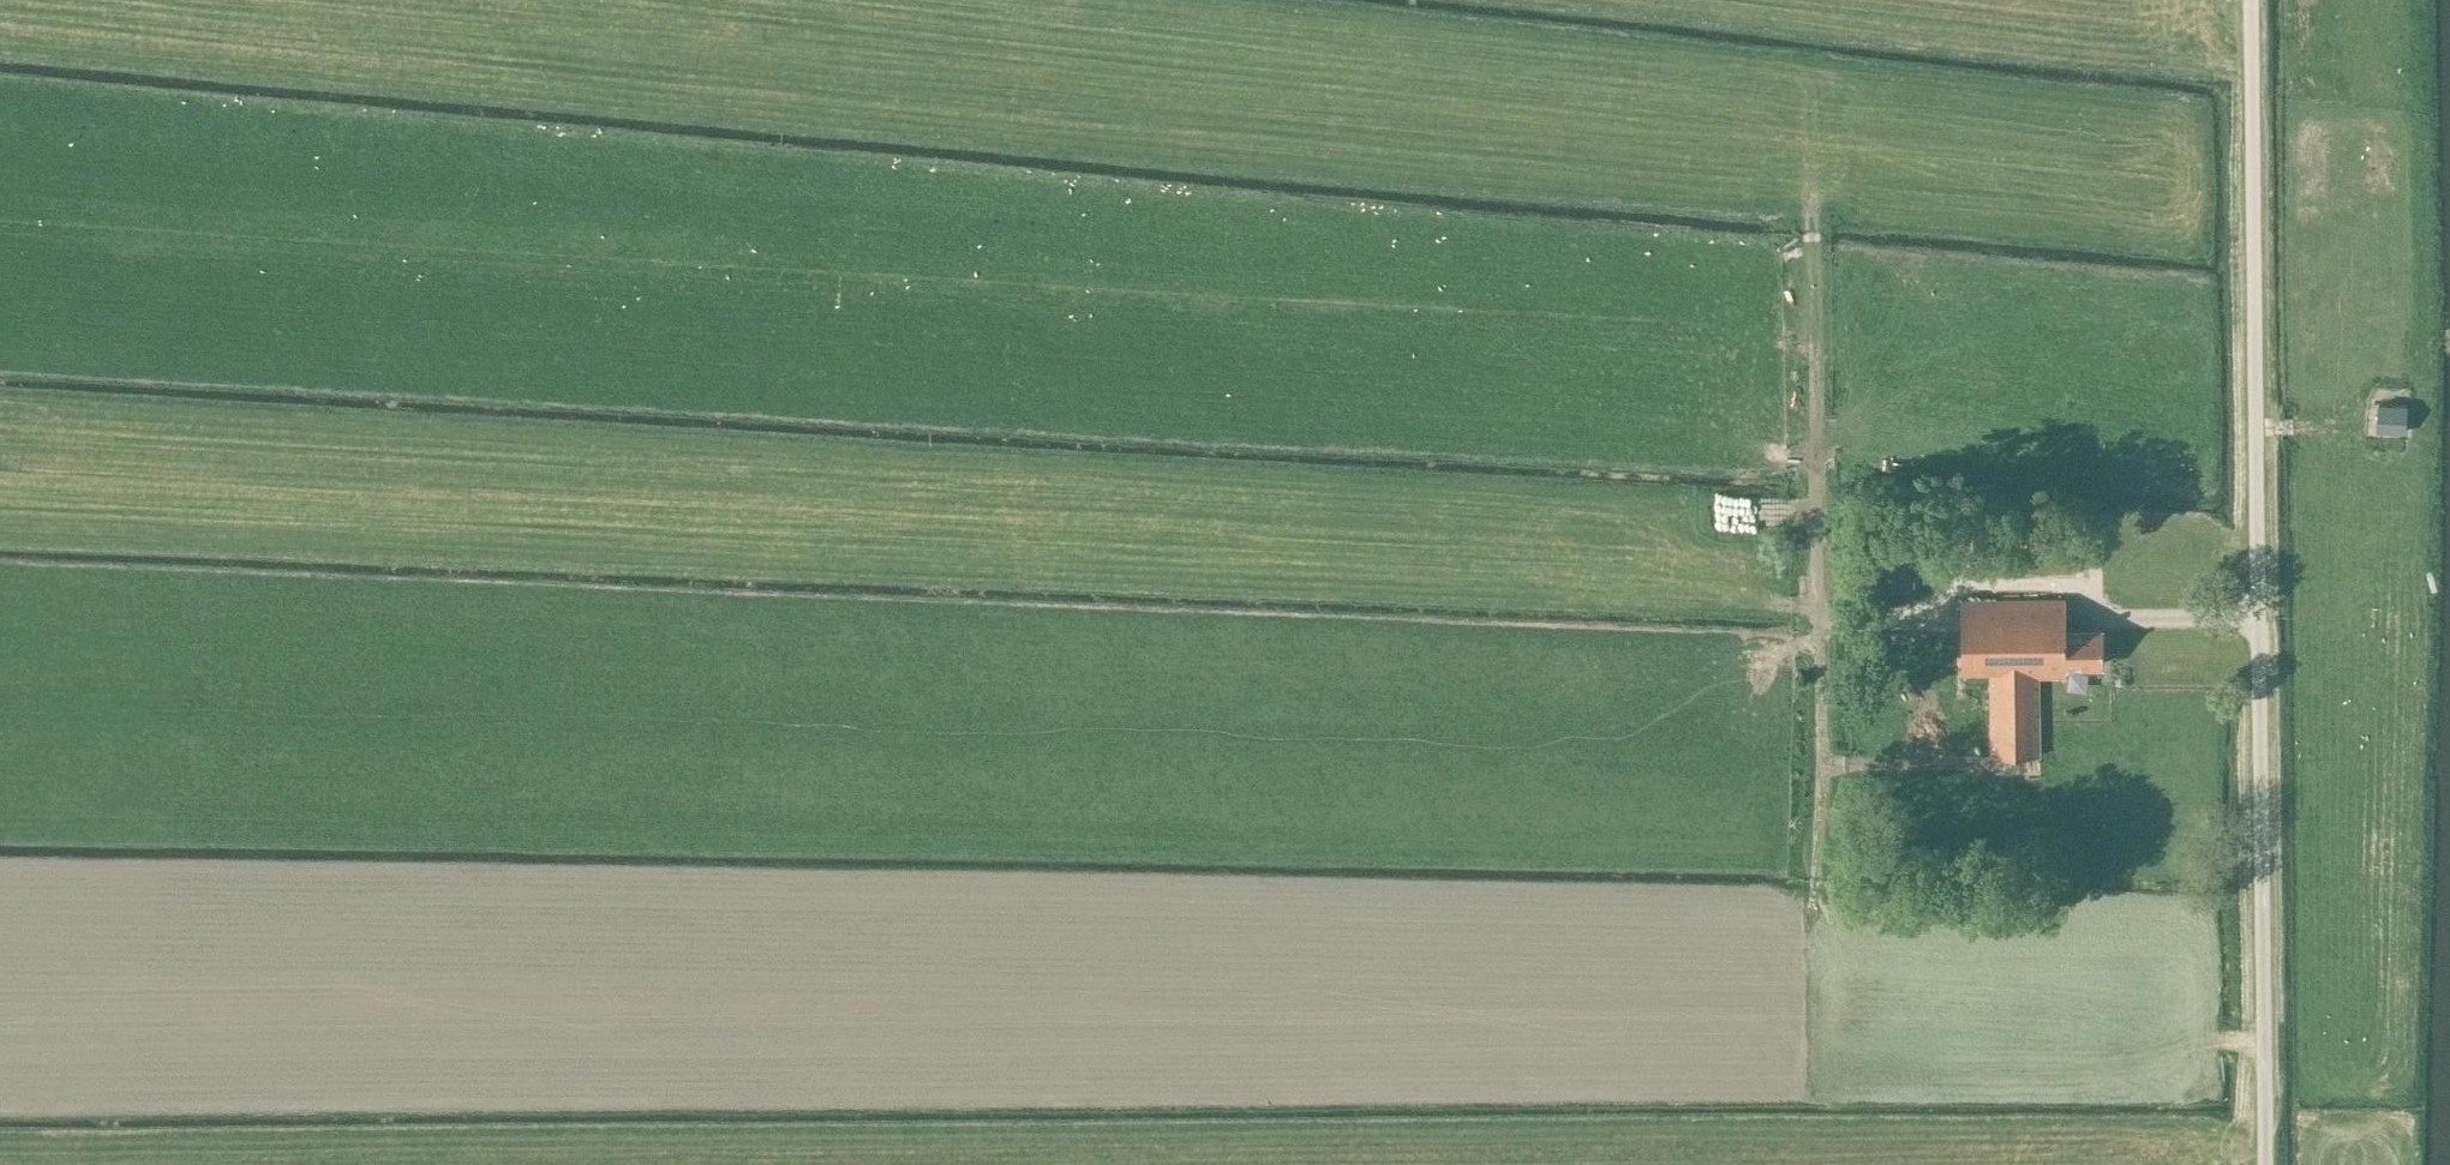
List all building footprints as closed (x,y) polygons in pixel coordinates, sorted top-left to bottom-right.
[(2406,404),(2378,403),(2376,429),(2405,431),(2406,404)] [(2064,597),(1961,598),(1962,673),(1989,672),(1990,755),(2039,755),(2039,674),(2065,674),(2065,662),(2102,662),(2102,630),(2065,630),(2064,597)] [(1979,696),(1981,676),(1968,675),(1967,695),(1979,696)]
